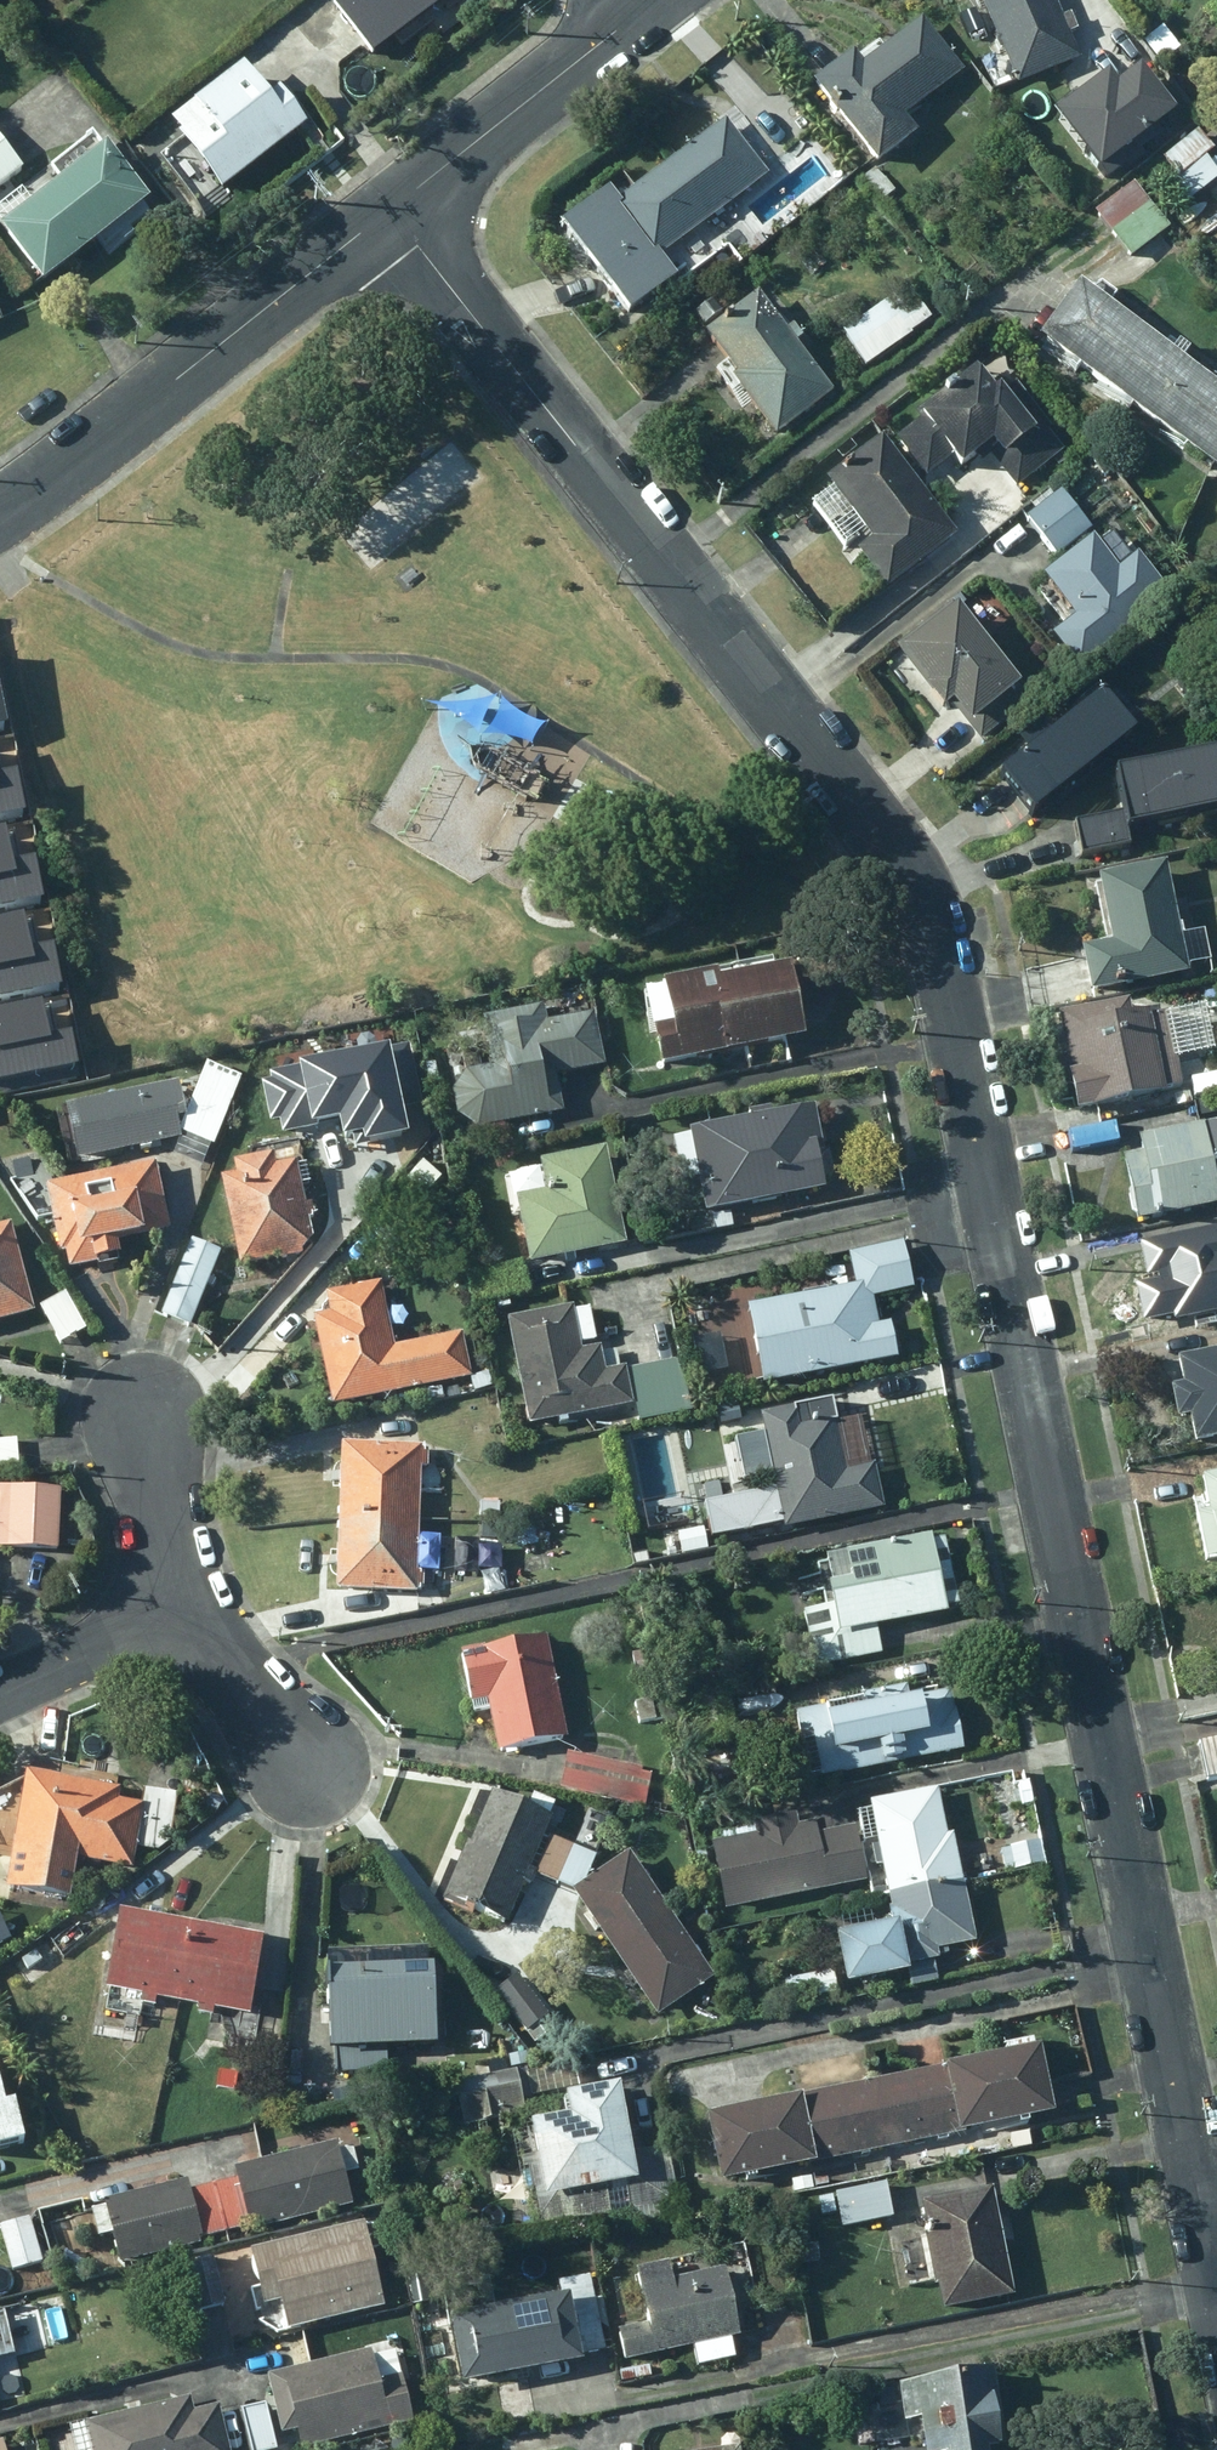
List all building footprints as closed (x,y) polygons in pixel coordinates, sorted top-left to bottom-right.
[(422,0),(332,0),(326,5),(361,48),(422,0)] [(986,18),(1027,0),(978,0),(986,18)] [(1051,0),(1027,0),(986,18),(1016,87),(1077,60),(1051,0)] [(959,73),(919,19),(856,66),(850,57),(813,85),(873,163),(912,134),(900,118),(959,73)] [(1178,48),(1160,27),(1141,43),(1160,64),(1178,48)] [(1181,110),(1136,53),(1061,112),(1107,169),(1181,110)] [(218,191),(301,125),(272,90),(263,97),(241,69),(168,128),(218,191)] [(720,122),(665,167),(706,220),(763,174),(720,122)] [(18,170),(0,145),(0,184),(18,170)] [(143,200),(100,147),(0,227),(0,236),(38,284),(143,200)] [(1205,158),(1162,186),(1180,208),(1216,177),(1216,176),(1205,158)] [(656,261),(706,220),(665,167),(615,208),(602,192),(554,231),(623,315),(669,277),(656,261)] [(1168,228),(1133,182),(1093,214),(1128,259),(1168,228)] [(1090,381),(1131,327),(1071,284),(1032,339),(1090,381)] [(861,365),(926,318),(909,294),(888,309),(884,303),(840,335),(861,365)] [(777,433),(827,393),(752,299),(702,339),(777,433)] [(1149,422),(1190,370),(1131,327),(1090,381),(1149,422)] [(978,370),(892,438),(924,478),(948,459),(955,469),(980,449),(1016,494),(1072,450),(1016,380),(998,394),(978,370)] [(1216,453),(1216,389),(1190,370),(1149,422),(1208,464),(1216,453)] [(949,535),(873,439),(816,483),(863,543),(850,552),(880,590),(949,535)] [(1208,464),(1216,470),(1216,453),(1208,464)] [(1085,528),(1057,492),(1023,520),(1051,555),(1085,528)] [(1077,669),(1166,596),(1131,544),(1106,562),(1094,542),(1041,577),(1076,619),(1052,638),(1077,669)] [(951,610),(897,652),(972,745),(1025,702),(951,610)] [(490,725),(483,733),(493,732),(506,733),(518,737),(528,740),(533,744),(533,738),(536,731),(542,724),(548,720),(540,719),(532,717),(523,713),(514,707),(505,697),(501,691),(499,706),(496,715),(490,725)] [(996,777),(1041,830),(1141,745),(1096,692),(996,777)] [(439,701),(424,700),(439,704),(454,712),(469,722),(480,734),(481,724),(484,715),(489,704),(498,693),(488,697),(473,700),(459,701),(439,701)] [(1110,776),(1118,817),(1071,826),(1078,862),(1130,852),(1129,843),(1216,826),(1216,755),(1110,776)] [(24,807),(17,773),(0,777),(0,811),(24,807)] [(7,829),(0,830),(0,900),(41,891),(34,858),(13,862),(7,829)] [(1184,976),(1162,868),(1094,881),(1108,946),(1079,952),(1088,995),(1184,976)] [(28,921),(0,927),(0,996),(62,983),(55,950),(35,954),(28,921)] [(651,1068),(793,1040),(779,969),(766,973),(764,963),(635,989),(651,1068)] [(43,997),(0,1006),(0,1075),(78,1059),(71,1026),(50,1030),(43,997)] [(1124,1004),(1057,1017),(1076,1113),(1160,1097),(1159,1091),(1178,1088),(1164,1012),(1142,1016),(1141,1012),(1126,1015),(1124,1004)] [(596,1066),(587,1016),(539,1024),(536,1011),(476,1021),(484,1072),(459,1076),(444,1096),(449,1116),(469,1128),(554,1113),(547,1074),(596,1066)] [(346,1141),(407,1130),(401,1100),(417,1097),(406,1039),(270,1064),(272,1074),(263,1076),(271,1120),(280,1118),(282,1131),(342,1120),(346,1141)] [(206,1067),(177,1136),(180,1138),(172,1158),(187,1164),(200,1169),(209,1148),(212,1150),(241,1082),(206,1067)] [(176,1115),(170,1085),(56,1108),(67,1162),(171,1141),(167,1117),(176,1115)] [(806,1108),(682,1135),(699,1214),(814,1189),(806,1152),(816,1150),(806,1108)] [(1133,1224),(1216,1208),(1216,1206),(1216,1202),(1216,1129),(1212,1126),(1136,1140),(1138,1156),(1122,1159),(1133,1224)] [(616,1245),(596,1152),(533,1166),(539,1196),(508,1202),(522,1265),(616,1245)] [(31,1156),(10,1160),(14,1178),(35,1174),(31,1156)] [(219,1180),(237,1267),(309,1252),(291,1165),(271,1169),(268,1157),(234,1165),(236,1177),(219,1180)] [(399,1225),(440,1177),(421,1161),(381,1209),(399,1225)] [(150,1166),(40,1189),(53,1254),(62,1252),(65,1270),(116,1259),(112,1243),(164,1232),(150,1166)] [(3,1230),(0,1231),(0,1321),(27,1313),(3,1230)] [(1138,1247),(1145,1284),(1160,1281),(1169,1324),(1216,1315),(1216,1247),(1214,1233),(1138,1247)] [(740,1311),(755,1387),(890,1360),(883,1326),(870,1328),(864,1299),(906,1290),(897,1245),(844,1256),(851,1288),(740,1311)] [(185,1247),(157,1317),(187,1328),(214,1259),(185,1247)] [(458,1281),(446,1287),(453,1300),(464,1294),(458,1281)] [(310,1321),(328,1408),(469,1381),(459,1335),(391,1348),(379,1285),(324,1296),(328,1317),(310,1321)] [(87,1331),(63,1293),(38,1308),(62,1347),(87,1331)] [(564,1311),(499,1323),(520,1428),(623,1407),(617,1373),(597,1377),(593,1354),(571,1358),(569,1347),(589,1343),(583,1312),(564,1315),(564,1311)] [(727,1378),(719,1342),(692,1348),(700,1384),(727,1378)] [(1216,1437),(1216,1353),(1176,1359),(1181,1389),(1171,1391),(1175,1418),(1186,1417),(1190,1441),(1216,1437)] [(674,1363),(623,1373),(633,1424),(683,1416),(674,1363)] [(484,1377),(466,1383),(470,1394),(488,1388),(484,1377)] [(709,1408),(718,1405),(712,1386),(703,1389),(709,1408)] [(440,1387),(422,1391),(425,1403),(442,1399),(440,1387)] [(793,1409),(754,1419),(770,1493),(760,1495),(768,1530),(776,1528),(777,1533),(877,1511),(867,1467),(840,1472),(828,1418),(797,1426),(793,1409)] [(658,1425),(608,1437),(622,1492),(672,1480),(658,1425)] [(12,1437),(0,1438),(0,1477),(16,1476),(12,1437)] [(338,1447),(336,1518),(415,1522),(417,1449),(338,1447)] [(1216,1565),(1216,1477),(1199,1481),(1205,1515),(1195,1517),(1204,1563),(1213,1561),(1214,1566),(1216,1565)] [(53,1552),(55,1492),(7,1490),(6,1551),(53,1552)] [(494,1504),(474,1504),(474,1519),(494,1520),(494,1504)] [(413,1593),(415,1522),(336,1518),(334,1591),(413,1593)] [(494,1530),(473,1526),(471,1543),(492,1545),(494,1530)] [(928,1544),(927,1539),(824,1559),(829,1587),(824,1589),(828,1608),(801,1613),(810,1665),(878,1653),(874,1631),(944,1618),(942,1608),(954,1606),(941,1542),(928,1544)] [(541,1642),(455,1657),(465,1707),(484,1704),(494,1754),(560,1741),(541,1642)] [(640,1655),(629,1658),(633,1678),(644,1675),(640,1655)] [(806,1724),(818,1781),(957,1754),(946,1695),(906,1703),(902,1689),(858,1697),(861,1713),(806,1724)] [(659,1703),(633,1708),(637,1726),(662,1720),(659,1703)] [(1198,1743),(1205,1775),(1216,1773),(1216,1739),(1198,1743)] [(653,1768),(562,1756),(557,1798),(647,1810),(653,1768)] [(115,1792),(19,1777),(1,1893),(63,1902),(70,1864),(125,1872),(135,1809),(113,1806),(115,1792)] [(173,1796),(143,1791),(136,1851),(153,1853),(165,1845),(173,1796)] [(866,1807),(884,1899),(959,1884),(950,1837),(945,1839),(936,1793),(866,1807)] [(526,1873),(530,1875),(543,1846),(539,1844),(548,1825),(540,1822),(545,1810),(526,1800),(520,1813),(489,1799),(443,1900),(502,1927),(526,1873)] [(722,1913),(862,1883),(851,1830),(814,1837),(812,1825),(794,1829),(791,1817),(750,1826),(752,1838),(708,1848),(722,1913)] [(545,1840),(543,1846),(530,1875),(529,1877),(571,1895),(609,1868),(583,1855),(591,1839),(574,1832),(566,1849),(545,1840)] [(1014,1872),(1033,1869),(1030,1848),(1011,1852),(1014,1872)] [(570,1895),(613,1957),(668,1920),(624,1857),(609,1868),(571,1895),(570,1895)] [(971,1945),(959,1884),(884,1899),(887,1912),(884,1913),(887,1931),(831,1942),(840,1989),(901,1977),(899,1971),(906,1969),(909,1986),(934,1981),(931,1964),(934,1964),(932,1953),(971,1945)] [(100,1994),(178,2006),(189,1929),(112,1917),(100,1994)] [(710,1980),(668,1920),(613,1957),(655,2017),(710,1980)] [(256,1939),(189,1929),(178,2006),(244,2017),(256,1939)] [(58,1963),(44,1943),(14,1963),(28,1984),(58,1963)] [(789,2006),(834,1996),(828,1973),(784,1983),(789,2006)] [(428,2050),(424,1974),(323,1980),(327,2055),(334,2055),(334,2075),(381,2072),(379,2053),(428,2050)] [(542,2017),(511,1981),(493,1996),(523,2032),(542,2017)] [(501,2064),(497,2042),(468,2049),(473,2071),(501,2064)] [(955,2140),(1050,2121),(1036,2053),(941,2073),(955,2140)] [(881,2155),(955,2140),(941,2073),(867,2087),(881,2155)] [(513,2077),(452,2089),(460,2128),(507,2118),(505,2112),(520,2109),(513,2077)] [(813,2168),(881,2155),(867,2087),(799,2101),(813,2168)] [(418,2091),(402,2095),(408,2114),(424,2110),(418,2091)] [(627,2160),(613,2092),(559,2103),(563,2122),(518,2131),(537,2228),(672,2202),(663,2153),(627,2160)] [(713,2189),(813,2168),(799,2101),(699,2122),(713,2189)] [(19,2149),(9,2108),(0,2110),(0,2109),(0,2154),(19,2149)] [(334,2146),(231,2171),(234,2183),(213,2188),(224,2234),(245,2229),(246,2232),(350,2207),(342,2177),(355,2173),(349,2149),(336,2152),(334,2146)] [(222,2229),(213,2189),(186,2194),(184,2186),(102,2207),(117,2268),(198,2247),(198,2241),(224,2235),(222,2229)] [(890,2220),(883,2186),(834,2196),(840,2229),(890,2220)] [(1008,2297),(988,2192),(920,2205),(940,2310),(1008,2297)] [(835,2216),(831,2198),(816,2201),(820,2219),(835,2216)] [(0,2228),(0,2246),(8,2273),(38,2264),(26,2222),(0,2228)] [(380,2313),(360,2228),(248,2256),(261,2309),(276,2306),(283,2336),(380,2313)] [(220,2308),(208,2260),(183,2265),(194,2315),(220,2308)] [(619,2363),(734,2336),(719,2274),(669,2286),(664,2266),(627,2275),(640,2330),(612,2336),(619,2363)] [(41,2285),(36,2270),(19,2275),(23,2290),(41,2285)] [(457,2391),(576,2369),(562,2302),(444,2326),(457,2391)] [(369,2353),(264,2379),(278,2437),(291,2433),(295,2449),(302,2449),(410,2424),(399,2378),(376,2384),(369,2353)] [(986,2376),(899,2387),(904,2424),(915,2423),(918,2449),(996,2449),(986,2376)] [(215,2407),(191,2414),(187,2401),(82,2427),(87,2449),(226,2449),(215,2407)] [(806,2423),(802,2404),(786,2407),(790,2427),(806,2423)] [(261,2409),(238,2415),(247,2449),(271,2449),(261,2409)]
